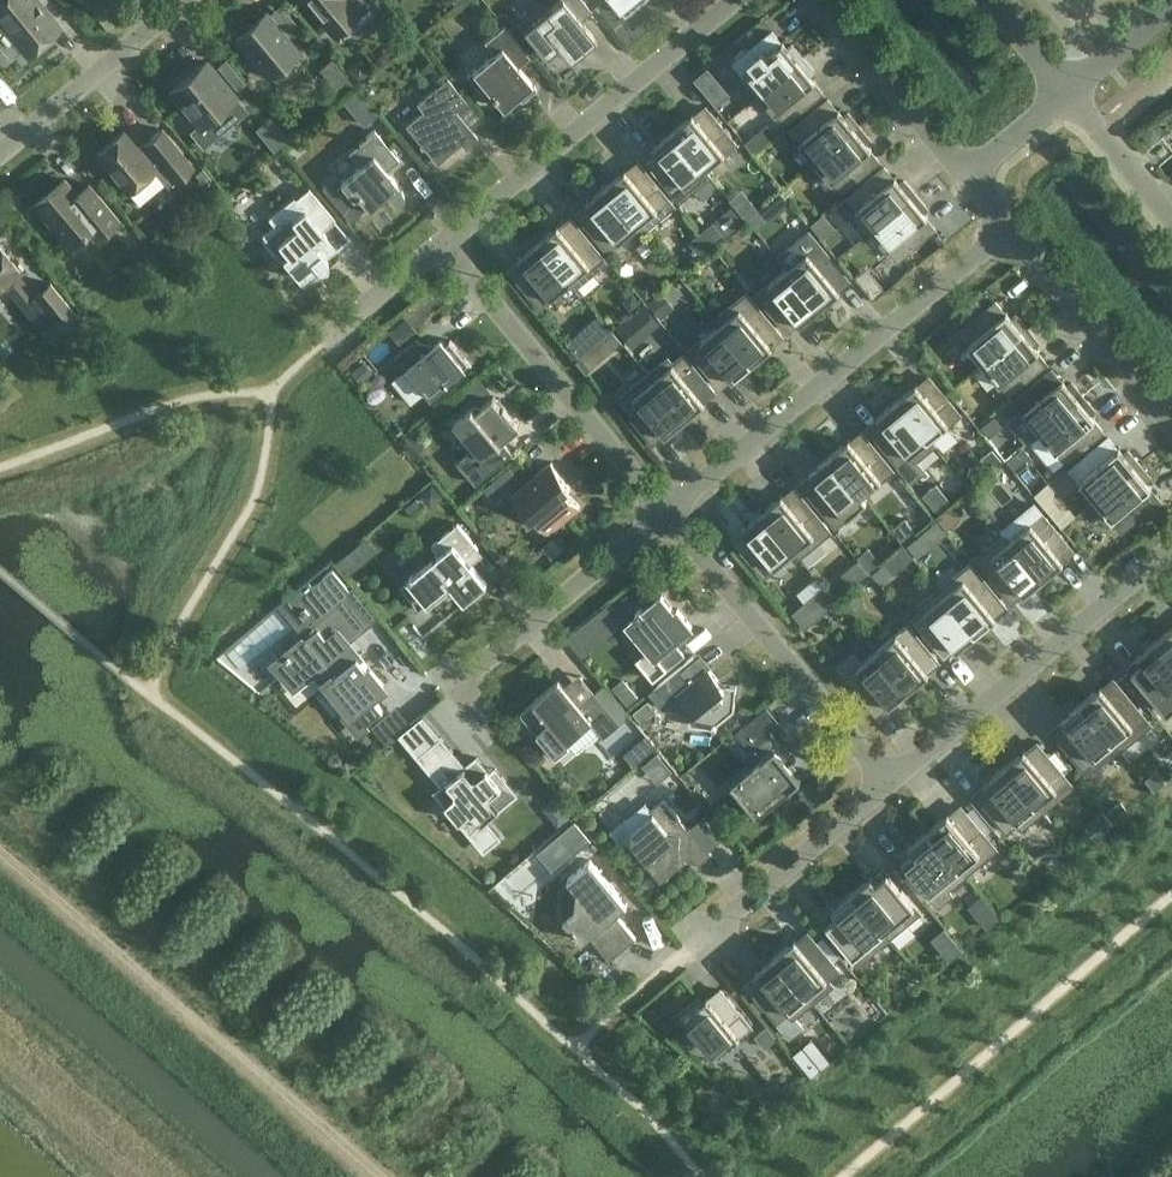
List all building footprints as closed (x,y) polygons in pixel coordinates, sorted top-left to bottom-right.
[(9,56),(13,55),(21,48),(22,48),(27,54),(60,26),(44,7),(42,8),(36,1),(37,0),(0,0),(0,45),(9,56)] [(320,17),(325,14),(333,25),(349,12),(340,1),(341,0),(306,0),(320,17)] [(558,46),(570,60),(596,38),(581,20),(592,11),(583,0),(558,0),(548,9),(542,2),(518,22),(546,56),(558,46)] [(624,15),(642,0),(612,0),(624,15)] [(268,77),(271,74),(273,76),(277,79),(283,80),(288,78),(291,73),(291,68),(289,63),(288,61),(300,51),(267,11),(235,37),(268,77)] [(484,85),(503,108),(517,95),(521,100),(536,88),(514,60),(525,51),(504,25),(484,41),(494,52),(467,75),(479,89),(484,85)] [(736,62),(761,93),(803,58),(793,45),(789,47),(784,41),(782,42),(773,32),(736,62)] [(803,58),(761,93),(786,123),(823,93),(814,82),(816,80),(811,73),(814,70),(803,58)] [(247,110),(207,61),(171,91),(199,125),(192,131),(204,145),(247,110)] [(405,125),(437,163),(455,147),(452,144),(458,139),(465,147),(478,136),(456,110),(467,100),(447,77),(417,103),(423,110),(405,125)] [(811,165),(812,165),(860,125),(849,112),(845,115),(840,109),(838,110),(829,99),(792,130),(817,160),(811,165)] [(694,113),(674,130),(711,174),(712,174),(707,168),(737,143),(706,106),(695,116),(694,113)] [(860,125),(812,165),(828,185),(833,180),(842,191),(879,161),(870,150),(873,148),(867,141),(870,138),(860,125)] [(123,130),(97,152),(129,191),(130,190),(135,198),(139,199),(142,199),(145,198),(165,181),(169,185),(171,183),(172,184),(193,166),(163,129),(138,149),(123,130)] [(360,166),(341,181),(337,175),(322,187),(351,221),(368,208),(387,193),(392,200),(394,201),(396,201),(398,201),(399,201),(402,200),(402,199),(403,198),(404,196),(404,195),(404,194),(404,192),(403,191),(403,190),(386,170),(399,159),(375,130),(348,152),(360,166)] [(711,174),(674,130),(654,146),(656,148),(645,157),(680,200),(711,174)] [(626,169),(607,185),(639,225),(644,230),(674,205),(639,162),(628,171),(626,169)] [(848,198),(873,228),(916,193),(905,180),(902,183),(896,176),(894,178),(885,167),(848,198)] [(725,170),(697,191),(712,212),(740,191),(725,170)] [(82,196),(81,195),(77,195),(64,179),(35,204),(69,245),(87,230),(95,239),(119,219),(90,184),(89,185),(93,191),(84,198),(82,196)] [(639,225),(607,185),(587,202),(589,204),(578,213),(609,250),(639,225)] [(296,274),(300,279),(316,266),(318,268),(321,269),(325,268),(327,265),(328,263),(328,261),(327,259),(326,257),(330,254),(320,242),(327,236),(322,230),(335,219),(309,187),(308,188),(312,193),(300,203),(294,196),(268,218),(274,224),(264,233),(263,232),(262,233),(274,247),(278,243),(287,254),(282,258),(287,263),(284,265),(293,276),(296,274)] [(916,193),(873,228),(898,259),(935,228),(927,218),(929,216),(923,209),(927,206),(916,193)] [(559,225),(539,241),(576,286),(607,261),(572,218),(561,227),(559,225)] [(576,286),(539,241),(519,257),(521,260),(510,269),(541,306),(571,281),(576,287),(576,286)] [(819,243),(788,268),(821,307),(841,291),(839,289),(850,280),(819,243)] [(21,272),(0,246),(0,289),(21,272)] [(890,254),(877,262),(887,279),(901,271),(890,254)] [(821,307),(788,268),(758,293),(788,330),(799,321),(801,324),(821,307)] [(50,283),(35,296),(62,329),(78,316),(50,283)] [(747,293),(716,318),(754,363),(773,347),(771,344),(782,335),(747,293)] [(959,332),(985,363),(1027,328),(1016,315),(1013,318),(1007,311),(1005,313),(996,302),(959,332)] [(754,363),(716,318),(716,319),(721,324),(691,349),(721,386),(732,377),(734,379),(754,363)] [(1027,328),(985,363),(1010,394),(1047,363),(1038,352),(1040,350),(1035,343),(1038,341),(1027,328)] [(582,355),(591,367),(613,347),(604,337),(582,355)] [(424,393),(429,389),(433,394),(469,364),(472,368),(473,367),(451,340),(446,344),(442,339),(428,350),(418,338),(395,357),(424,393)] [(669,358),(649,374),(686,419),(706,402),(704,400),(715,391),(684,354),(673,363),(669,358)] [(1060,369),(1069,380),(1084,367),(1074,356),(1060,369)] [(1015,400),(1041,431),(1083,396),(1073,383),(1069,385),(1064,379),(1062,380),(1052,370),(1015,400)] [(686,419),(649,374),(619,399),(654,442),(665,433),(667,435),(686,419)] [(910,389),(897,400),(935,445),(935,444),(931,439),(960,414),(930,377),(919,386),(917,383),(910,389)] [(458,461),(477,484),(513,453),(503,441),(522,425),(505,405),(503,407),(494,396),(478,410),(474,405),(455,421),(476,446),(458,461)] [(1083,396),(1041,431),(1066,462),(1103,431),(1094,420),(1096,418),(1091,411),(1094,409),(1083,396)] [(916,460),(935,445),(897,400),(878,416),(880,418),(869,427),(912,480),(925,470),(916,460)] [(850,439),(830,456),(867,500),(868,500),(863,494),(893,469),(862,432),(852,441),(850,439)] [(1072,468),(1097,499),(1140,463),(1129,450),(1125,453),(1120,446),(1118,448),(1109,437),(1072,468)] [(1018,480),(1038,467),(1027,451),(1008,464),(1018,480)] [(867,500),(830,456),(810,472),(812,474),(801,483),(837,526),(867,500)] [(536,515),(550,532),(581,506),(567,490),(572,485),(552,462),(512,495),(532,519),(536,515)] [(1140,463),(1097,499),(1105,509),(1100,513),(1107,523),(1113,518),(1122,529),(1159,499),(1150,488),(1153,486),(1147,479),(1150,476),(1140,463)] [(782,495),(763,511),(800,556),(830,531),(795,488),(784,497),(782,495)] [(1003,528),(1008,533),(1045,578),(1064,562),(1063,559),(1073,550),(1034,503),(1003,528)] [(800,556),(763,511),(743,528),(745,530),(734,539),(765,576),(795,551),(799,557),(800,556)] [(467,558),(479,548),(459,523),(433,544),(440,554),(414,575),(413,573),(410,576),(412,578),(402,585),(420,606),(417,609),(418,610),(450,583),(466,601),(488,583),(467,558)] [(1045,578),(1008,533),(977,558),(1012,601),(1023,592),(1025,594),(1045,578)] [(971,563),(940,589),(977,633),(997,617),(995,615),(1006,606),(971,563)] [(361,729),(370,722),(384,710),(374,698),(372,696),(385,685),(359,655),(354,659),(345,648),(350,644),(346,639),(367,622),(344,595),(352,589),(334,568),(297,599),(314,619),(312,620),(318,628),(277,662),(296,684),(317,667),(353,709),(348,713),(361,729)] [(795,612),(806,626),(837,600),(825,587),(795,612)] [(977,633),(940,589),(921,605),(925,610),(914,619),(945,657),(956,647),(958,650),(977,633)] [(639,661),(654,679),(685,654),(674,641),(692,626),(678,608),(675,611),(662,595),(644,610),(642,607),(636,611),(638,614),(629,622),(652,650),(639,661)] [(908,625),(877,650),(910,689),(930,673),(928,671),(939,662),(908,625)] [(1158,639),(1171,656),(1171,628),(1158,639)] [(1158,639),(1139,656),(1140,658),(1129,667),(1168,713),(1171,710),(1171,656),(1158,639)] [(910,689),(877,650),(862,662),(855,653),(839,666),(877,712),(888,703),(890,705),(910,689)] [(663,708),(679,695),(691,709),(690,724),(714,727),(715,726),(715,727),(718,724),(717,723),(735,709),(737,685),(722,684),(709,668),(712,666),(700,651),(679,668),(649,692),(663,708)] [(613,686),(628,705),(638,696),(623,677),(613,686)] [(1082,703),(1119,747),(1121,750),(1151,724),(1114,679),(1103,689),(1101,686),(1082,703)] [(539,733),(557,754),(571,743),(569,740),(591,721),(605,737),(621,723),(595,691),(579,704),(559,680),(535,700),(536,701),(522,712),(526,717),(521,721),(534,737),(539,733)] [(634,712),(642,722),(657,710),(649,700),(634,712)] [(1119,747),(1082,703),(1062,719),(1064,721),(1053,730),(1088,773),(1119,747)] [(410,705),(393,719),(404,731),(420,717),(410,705)] [(1145,736),(1157,751),(1171,739),(1171,716),(1171,715),(1145,736)] [(497,780),(490,772),(478,757),(466,767),(441,737),(419,755),(431,770),(440,763),(452,778),(436,791),(471,833),(517,794),(502,776),(497,780)] [(783,741),(754,765),(732,783),(758,815),(802,779),(789,764),(797,758),(783,741)] [(1025,750),(1005,766),(1043,811),(1043,810),(1038,805),(1068,780),(1038,743),(1027,752),(1025,750)] [(642,767),(651,778),(669,762),(659,751),(642,767)] [(1043,811),(1005,766),(986,782),(988,784),(977,793),(1007,830),(1018,821),(1023,827),(1043,811)] [(664,799),(652,809),(654,812),(634,828),(626,819),(611,831),(625,848),(633,842),(649,862),(647,864),(661,882),(688,860),(686,858),(692,853),(700,863),(713,852),(691,825),(688,828),(664,799)] [(949,813),(929,829),(966,874),(997,849),(961,806),(950,815),(949,813)] [(966,874),(929,829),(909,845),(911,848),(900,857),(939,904),(952,894),(948,889),(966,874)] [(617,902),(622,898),(591,860),(568,878),(578,889),(576,909),(565,919),(583,941),(591,935),(611,959),(636,938),(613,909),(619,904),(617,902)] [(1010,875),(1027,897),(1037,890),(1019,867),(1010,875)] [(872,876),(852,893),(889,937),(920,912),(885,869),(874,878),(872,876)] [(654,914),(668,902),(655,887),(641,899),(654,914)] [(889,937),(852,893),(833,909),(835,911),(824,920),(859,963),(889,937)] [(796,940),(776,956),(813,1001),(833,984),(828,979),(839,970),(808,933),(798,942),(796,940)] [(813,1001),(776,956),(756,972),(758,974),(747,983),(778,1020),(791,1035),(802,1026),(794,1016),(813,1001)] [(702,1002),(698,998),(679,1014),(692,1030),(697,1026),(719,1054),(752,1027),(721,990),(710,999),(708,996),(702,1002)] [(756,1048),(773,1035),(763,1022),(746,1036),(756,1048)] [(840,1029),(830,1044),(841,1052),(852,1037),(840,1029)]
